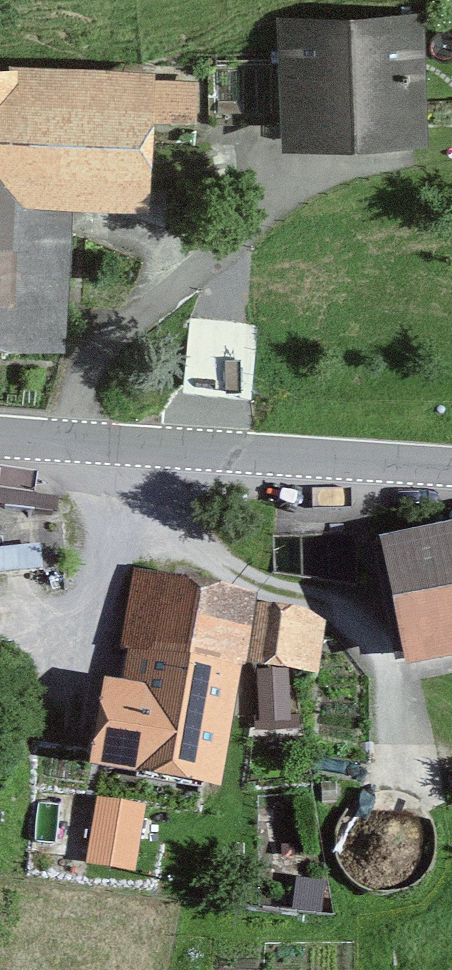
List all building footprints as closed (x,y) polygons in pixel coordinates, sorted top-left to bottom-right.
[(279,12),(285,134),(430,128),(425,6),(279,12)] [(0,59),(0,320),(72,323),(78,186),(147,190),(153,66),(0,59)] [(250,399),(259,330),(188,320),(179,389),(250,399)] [(0,500),(0,571),(69,566),(64,495),(0,500)] [(379,539),(405,670),(451,661),(451,524),(379,539)] [(53,758),(228,786),(259,592),(133,572),(119,663),(70,655),(53,758)] [(266,601),(256,660),(324,671),(333,611),(266,601)] [(140,871),(148,801),(96,796),(88,865),(140,871)]
